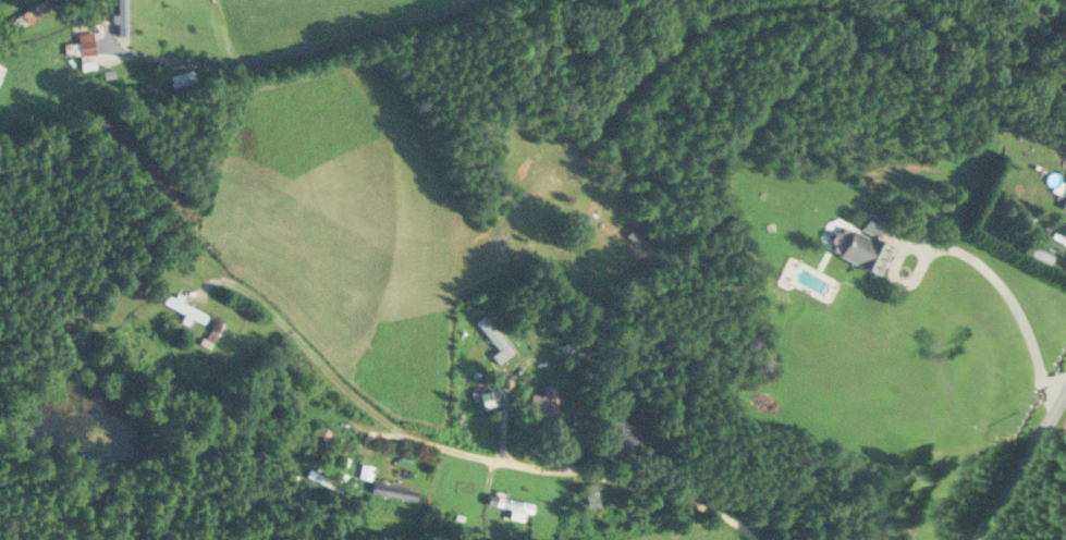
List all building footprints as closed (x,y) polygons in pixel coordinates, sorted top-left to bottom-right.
[(47,0),(42,0),(0,27),(0,37),(1,40),(52,7),(47,0)] [(127,35),(127,0),(117,0),(117,35),(127,35)] [(95,70),(94,32),(78,32),(78,43),(64,43),(64,55),(80,54),(80,71),(95,70)] [(880,275),(892,248),(877,241),(885,221),(868,214),(860,233),(841,225),(829,253),(880,275)] [(1022,255),(1048,268),(1054,257),(1028,243),(1022,255)] [(161,303),(184,315),(183,316),(201,326),(208,314),(167,293),(161,303)] [(476,323),(505,359),(513,352),(484,317),(476,323)] [(532,394),(532,416),(557,416),(557,385),(543,385),(543,394),(532,394)] [(319,457),(332,432),(316,423),(303,448),(319,457)] [(367,479),(370,468),(361,464),(357,476),(367,479)] [(584,486),(588,508),(599,506),(595,484),(584,486)] [(531,512),(532,502),(488,497),(487,507),(531,512)]
